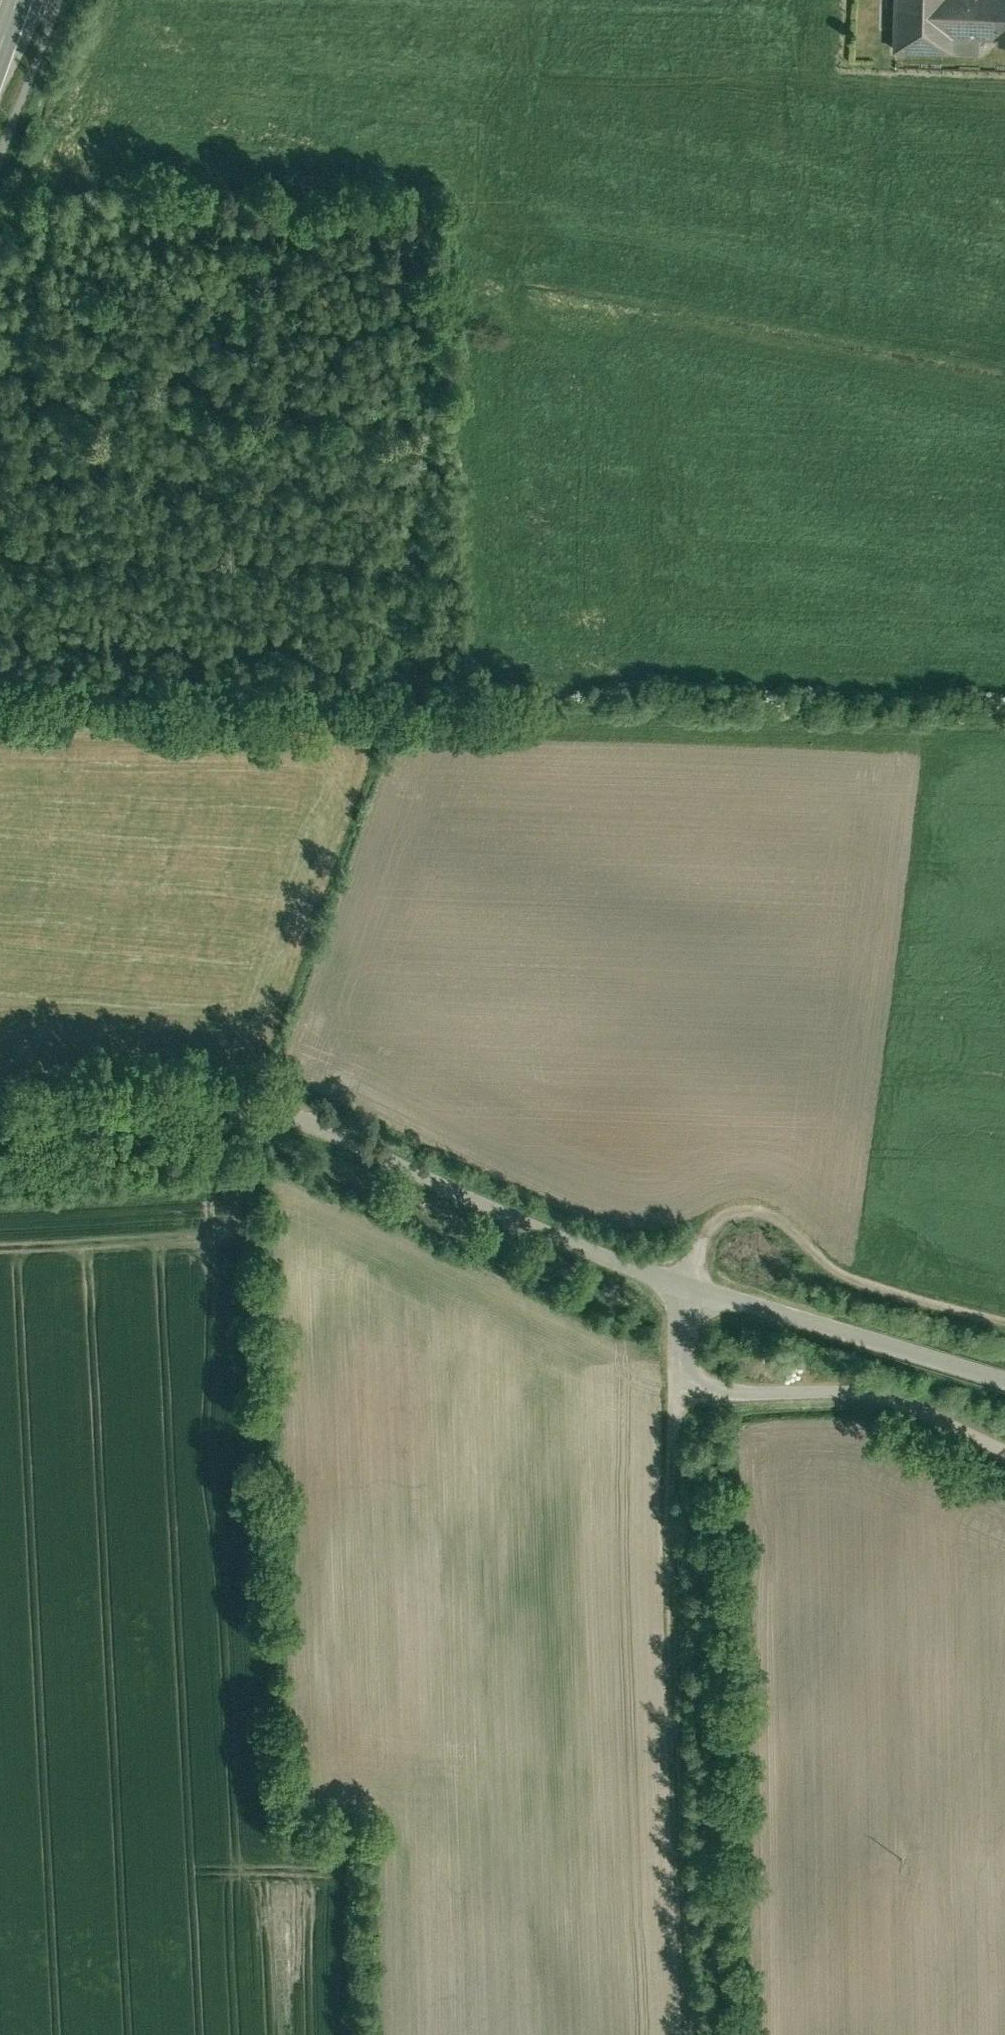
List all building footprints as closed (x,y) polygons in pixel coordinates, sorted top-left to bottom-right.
[(896,49),(902,49),(953,50),(953,34),(999,36),(1000,0),(898,0),(896,49)]
